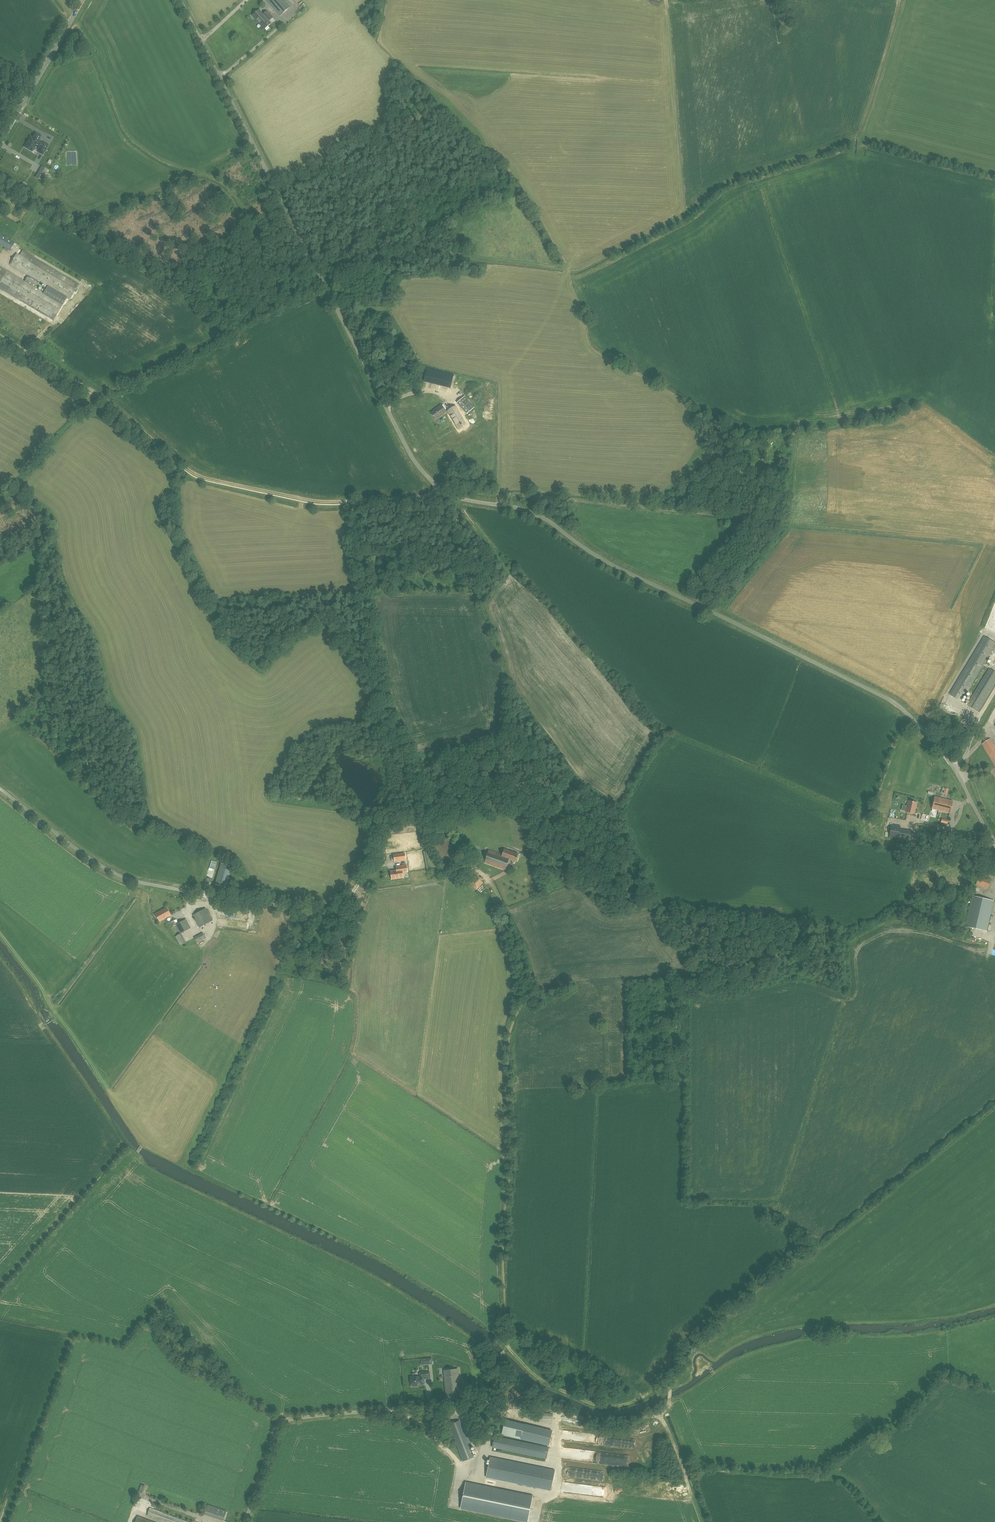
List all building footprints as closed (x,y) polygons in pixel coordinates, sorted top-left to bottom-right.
[(290,7),(284,0),(267,0),(280,16),(290,7)] [(259,10),(253,16),(260,24),(264,21),(263,20),(266,17),(269,14),(267,11),(264,15),(259,10)] [(264,21),(260,24),(264,29),(271,24),(269,21),(273,18),(269,14),(266,17),(263,20),(264,21)] [(36,133),(33,138),(35,140),(34,142),(42,147),(42,148),(46,150),(48,145),(43,142),(42,143),(38,141),(41,136),(36,133)] [(34,142),(35,140),(33,138),(31,138),(25,148),(32,152),(35,147),(39,149),(37,152),(42,155),(46,150),(42,148),(42,147),(34,142)] [(42,182),(49,170),(42,166),(35,177),(42,182)] [(13,245),(15,243),(0,234),(0,245),(10,251),(13,245)] [(22,250),(20,255),(76,288),(78,283),(51,267),(23,251),(22,250)] [(17,253),(10,265),(28,275),(24,281),(37,289),(41,283),(47,287),(66,298),(69,300),(76,288),(20,255),(17,253)] [(0,267),(0,283),(56,316),(63,304),(43,293),(0,267)] [(15,298),(53,320),(55,317),(56,316),(0,283),(0,289),(15,298)] [(47,287),(43,293),(63,304),(66,298),(47,287)] [(426,374),(432,376),(431,382),(451,387),(454,375),(428,368),(426,374)] [(467,414),(476,409),(468,396),(459,402),(467,414)] [(433,413),(435,416),(446,407),(444,404),(433,413)] [(446,408),(435,416),(439,421),(450,413),(446,408)] [(467,424),(459,408),(455,410),(457,414),(453,416),(459,428),(467,424)] [(781,465),(774,464),(772,475),(780,476),(781,465)] [(985,636),(950,694),(962,701),(994,646),(994,642),(985,636)] [(990,668),(968,705),(978,711),(994,684),(994,672),(990,668)] [(991,738),(982,744),(994,765),(994,745),(991,738)] [(932,808),(940,810),(950,813),(953,801),(943,799),(935,797),(932,808)] [(905,812),(914,814),(917,803),(908,801),(905,812)] [(889,837),(890,837),(898,839),(911,841),(913,831),(900,829),(900,826),(891,824),(889,837)] [(502,854),(489,850),(484,862),(505,870),(509,859),(515,861),(518,853),(504,848),(502,854)] [(457,873),(467,867),(460,856),(451,862),(457,873)] [(988,875),(990,869),(992,869),(994,862),(994,861),(989,859),(984,873),(988,875)] [(232,867),(221,864),(215,885),(226,888),(232,867)] [(396,867),(397,870),(391,871),(392,879),(403,878),(402,872),(407,872),(406,865),(400,866),(396,867)] [(988,889),(991,880),(983,876),(979,875),(977,881),(976,884),(988,889)] [(482,882),(476,876),(470,882),(476,888),(482,882)] [(994,901),(973,896),(965,926),(987,931),(994,901)] [(160,921),(171,915),(167,907),(156,914),(160,921)] [(212,920),(206,908),(194,915),(201,927),(212,920)] [(241,912),(237,911),(219,908),(218,917),(240,920),(241,912)] [(186,919),(176,925),(181,933),(191,928),(186,919)] [(186,942),(182,933),(176,936),(180,945),(186,942)] [(206,938),(203,933),(195,938),(198,943),(206,938)] [(447,1400),(461,1399),(459,1378),(458,1378),(457,1369),(444,1370),(445,1380),(445,1379),(447,1400)] [(430,1378),(429,1372),(420,1373),(420,1376),(411,1377),(412,1386),(417,1386),(417,1385),(424,1384),(424,1379),(430,1378)] [(524,1428),(525,1424),(505,1419),(502,1434),(549,1445),(552,1434),(532,1429),(532,1430),(524,1428)] [(474,1457),(459,1420),(449,1425),(463,1461),(474,1457)] [(547,1458),(549,1447),(495,1436),(492,1447),(547,1458)] [(567,1459),(598,1461),(599,1454),(564,1452),(564,1455),(567,1455),(567,1459)] [(555,1470),(491,1457),(486,1477),(551,1490),(555,1470)] [(533,1495),(466,1482),(460,1509),(524,1521),(528,1521),(533,1495)] [(227,1511),(208,1505),(205,1514),(224,1521),(227,1511)] [(149,1517),(164,1521),(181,1521),(150,1512),(149,1517)]
